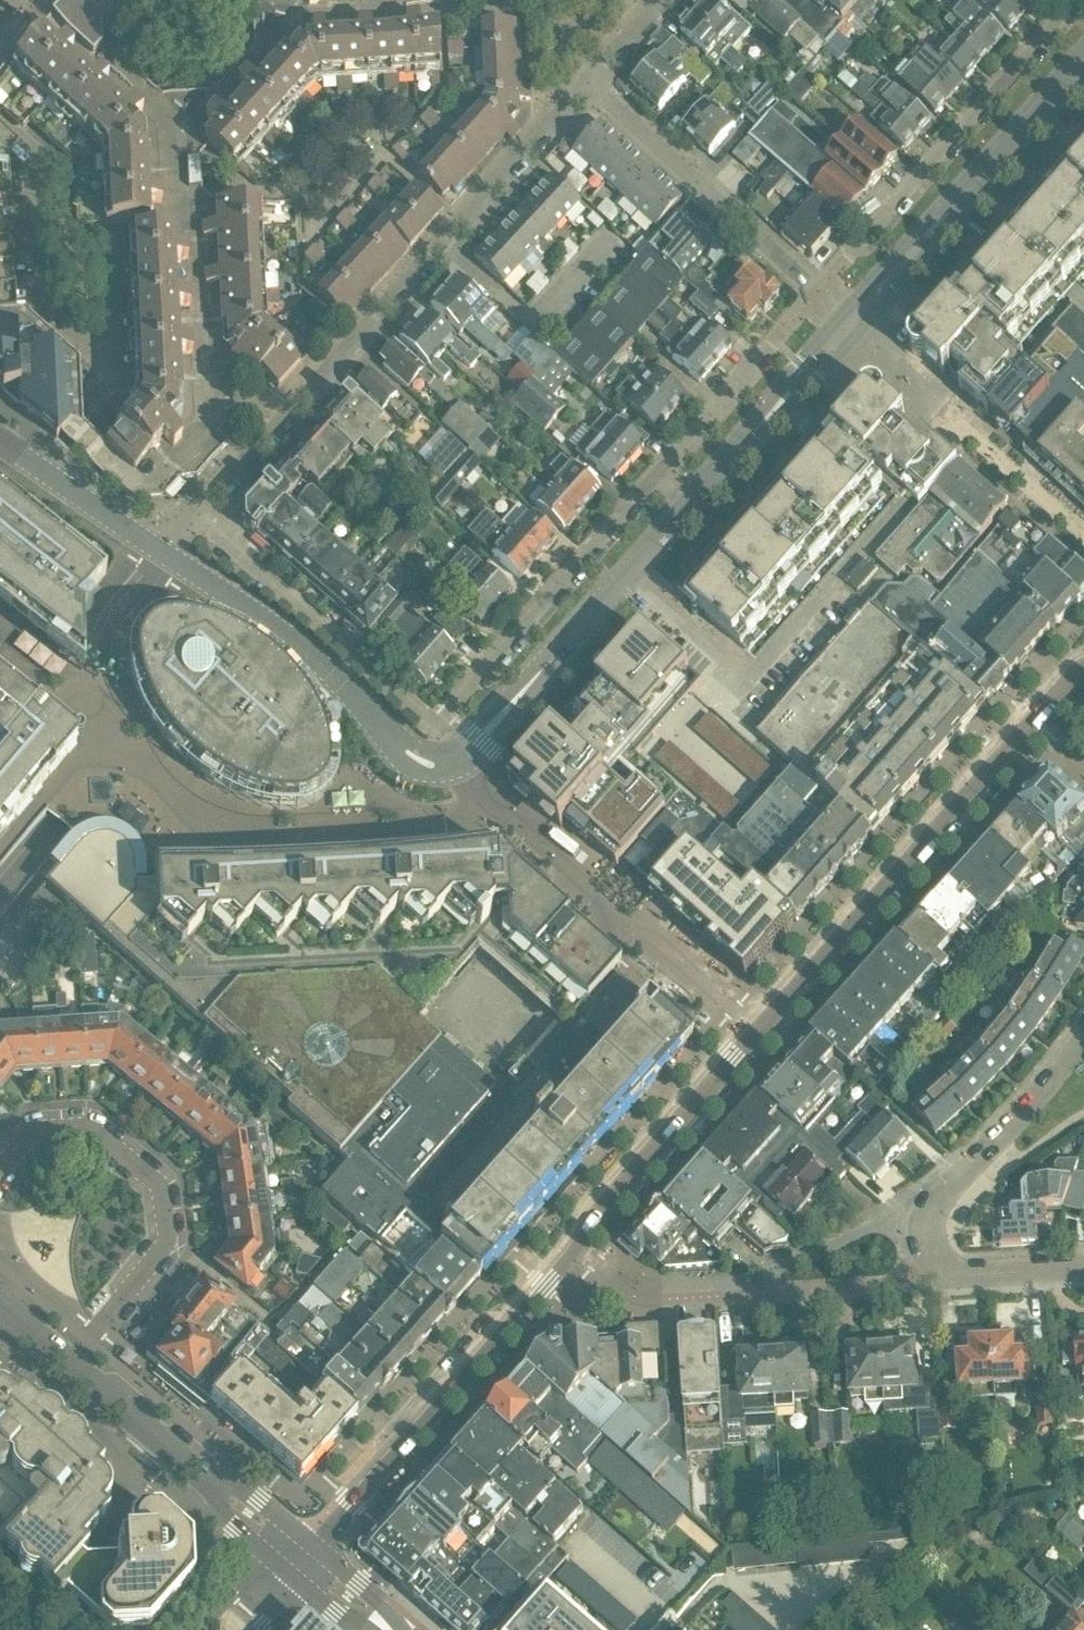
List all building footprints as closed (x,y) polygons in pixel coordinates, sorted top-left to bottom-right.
[(770,0),(744,0),(752,7),(749,9),(756,15),(770,0)] [(756,15),(772,29),(767,35),(777,44),(804,68),(825,44),(836,32),(845,22),(843,20),(850,13),(861,0),(770,0),(756,15)] [(952,15),(992,50),(1005,36),(967,2),(967,3),(963,0),(961,0),(958,4),(950,13),(951,14),(952,15)] [(990,1),(984,9),(1009,31),(1022,17),(1004,0),(989,0),(990,1)] [(1022,17),(1035,2),(1033,0),(1004,0),(1022,17)] [(732,50),(732,49),(750,30),(741,21),(731,12),(726,17),(709,2),(695,16),(732,50)] [(854,16),(861,23),(872,12),(864,4),(862,2),(851,13),(854,16)] [(102,19),(84,3),(62,4),(52,15),(72,34),(93,52),(103,42),(102,19)] [(843,20),(845,22),(850,26),(856,19),(850,13),(843,20)] [(79,69),(94,53),(93,52),(72,34),(52,15),(0,71),(0,109),(23,130),(29,123),(49,103),(79,69)] [(406,31),(389,32),(392,90),(399,89),(398,75),(431,73),(432,88),(440,87),(437,30),(418,31),(417,15),(405,16),(406,31)] [(960,35),(954,42),(980,65),(992,50),(952,15),(946,21),(960,35)] [(732,50),(695,16),(681,31),(717,63),(721,59),(732,69),(742,58),(732,49),(732,50)] [(370,33),(370,17),(357,18),(358,33),(342,34),(345,92),(352,92),(351,77),(384,75),(384,90),(392,90),(389,32),(370,33)] [(323,35),(323,19),(311,20),(312,35),(300,35),(268,69),(311,108),(316,103),(305,93),(318,79),(337,78),(338,92),(345,92),(342,34),(323,35)] [(938,41),(931,48),(967,79),(980,65),(954,42),(928,20),(922,26),(938,41)] [(483,48),(521,46),(520,21),(481,23),(483,48)] [(846,23),(837,33),(846,41),(855,30),(846,23)] [(767,35),(766,34),(754,47),(765,57),(777,44),(767,35)] [(647,98),(688,52),(674,40),(667,49),(666,49),(633,85),(647,98)] [(448,49),(463,48),(463,41),(448,42),(448,49)] [(484,71),(522,70),(521,46),(483,48),(484,71)] [(702,87),(713,75),(688,52),(647,98),(660,110),(691,77),(702,87)] [(924,78),(949,100),(961,86),(953,78),(949,75),(936,64),(923,52),(910,66),(924,78)] [(917,84),(910,92),(936,114),(949,100),(924,78),(910,66),(908,64),(901,71),(917,84)] [(79,69),(49,103),(71,124),(82,134),(113,100),(105,92),(100,97),(82,81),(87,76),(79,69)] [(247,91),(236,104),(241,108),(280,143),(284,138),(273,128),(295,104),(306,114),(311,108),(268,69),(256,82),(245,73),(237,82),(247,91)] [(799,105),(819,82),(804,69),(784,92),(799,105)] [(522,70),(484,71),(485,95),(531,93),(531,87),(523,87),(522,70)] [(918,135),(932,119),(906,96),(905,97),(884,79),(879,85),(868,74),(861,82),(918,135)] [(868,107),(869,105),(877,112),(871,119),(905,150),(918,135),(861,82),(852,92),(868,107)] [(766,109),(766,108),(767,110),(782,94),(770,83),(756,99),(766,109)] [(731,108),(734,105),(732,103),(737,97),(724,85),(716,94),(683,131),(696,143),(729,106),(731,108)] [(482,103),(516,135),(520,130),(510,122),(519,112),(519,99),(531,98),(531,93),(485,95),(485,96),(483,103),(482,103)] [(751,110),(737,97),(732,103),(734,105),(731,108),(729,106),(696,143),(710,156),(743,119),(751,110)] [(148,162),(143,162),(142,133),(119,113),(122,108),(113,100),(82,134),(101,152),(102,177),(148,175),(148,162)] [(780,102),(772,112),(790,127),(798,118),(780,102)] [(466,121),(494,147),(506,133),(512,139),(516,135),(482,103),(481,104),(466,121)] [(280,143),(241,108),(236,104),(224,117),(215,107),(206,116),(216,126),(204,139),(247,178),(253,173),(241,162),(264,138),(275,148),(280,143)] [(424,115),(435,125),(440,120),(429,110),(424,115)] [(835,166),(827,160),(790,127),(772,112),(750,138),(778,163),(790,173),(811,192),(844,220),(867,194),(835,166)] [(430,131),(435,125),(424,115),(420,121),(430,131)] [(478,165),(494,147),(466,121),(450,139),(478,165)] [(590,167),(617,137),(600,121),(572,151),(590,167)] [(10,135),(0,126),(0,146),(10,135)] [(881,178),(896,161),(857,126),(842,143),(881,178)] [(1076,143),(1080,147),(1074,153),(1070,150),(1058,164),(1083,188),(1083,135),(1076,143)] [(606,182),(631,154),(616,139),(617,137),(590,167),(606,182)] [(434,156),(462,182),(478,165),(450,139),(434,156)] [(867,194),(881,178),(842,143),(827,160),(835,166),(867,194)] [(403,161),(408,155),(397,145),(392,151),(403,161)] [(631,154),(606,182),(622,197),(648,169),(631,154)] [(455,191),(462,182),(434,156),(418,174),(443,197),(451,187),(455,191)] [(199,161),(187,162),(188,190),(200,190),(199,161)] [(774,191),(790,173),(778,163),(762,181),(766,184),(774,191)] [(1058,164),(1045,179),(1049,182),(1043,189),(1039,185),(1026,200),(1083,253),(1083,188),(1058,164)] [(639,212),(664,184),(648,169),(622,197),(639,212)] [(571,187),(581,177),(574,170),(565,181),(571,187)] [(148,175),(102,177),(105,225),(150,223),(150,210),(144,210),(143,187),(149,187),(148,175)] [(372,182),(383,192),(388,186),(377,176),(372,182)] [(537,193),(565,219),(580,202),(553,176),(537,193)] [(581,177),(571,187),(578,193),(587,183),(581,177)] [(378,197),(383,192),(372,182),(367,187),(378,197)] [(664,184),(639,212),(656,227),(681,199),(664,184)] [(768,198),(774,191),(766,184),(760,191),(768,198)] [(397,205),(426,231),(443,212),(414,186),(397,205)] [(795,210),(828,238),(844,221),(811,192),(795,210)] [(549,235),(565,219),(537,193),(522,209),(549,235)] [(604,217),(613,206),(607,200),(597,211),(604,217)] [(1083,262),(1083,253),(1026,200),(1013,215),(1017,218),(1012,224),(1008,221),(995,235),(1058,291),(1071,276),(1083,262)] [(261,244),(260,227),(260,211),(275,210),(274,202),(210,205),(211,223),(202,223),(202,235),(212,235),(213,253),(277,250),(276,243),(261,244)] [(382,223),(410,249),(426,231),(397,205),(382,223)] [(613,206),(604,217),(610,223),(620,213),(613,206)] [(536,250),(549,235),(522,209),(508,225),(536,250)] [(814,255),(828,238),(795,210),(781,226),(814,255)] [(341,216),(352,226),(356,221),(345,211),(341,216)] [(684,279),(695,267),(691,264),(711,241),(693,226),(677,213),(648,247),(684,279)] [(597,230),(603,223),(593,214),(587,220),(597,230)] [(341,216),(336,222),(347,232),(352,226),(341,216)] [(395,266),(410,249),(382,223),(366,240),(395,266)] [(492,241),(520,267),(536,250),(508,225),(492,241)] [(175,266),(169,266),(168,247),(174,247),(173,231),(128,233),(131,281),(175,279),(175,266)] [(963,272),(1025,328),(1058,291),(995,235),(982,250),(986,253),(980,260),(976,256),(963,272)] [(639,255),(640,254),(648,244),(642,238),(632,248),(639,255)] [(474,257),(504,285),(520,267),(492,241),(490,239),(474,257)] [(350,257),(379,284),(395,266),(366,240),(350,257)] [(562,247),(572,257),(578,250),(568,241),(562,247)] [(309,251),(319,261),(324,256),(314,246),(309,251)] [(566,263),(572,257),(562,247),(556,254),(566,263)] [(623,278),(658,308),(682,279),(647,247),(623,278)] [(264,291),(263,274),(262,258),(277,257),(277,250),(213,253),(213,269),(203,270),(204,282),(214,282),(215,300),(279,297),(279,290),(264,291)] [(315,266),(319,261),(309,251),(304,257),(315,266)] [(363,301),(379,284),(350,257),(335,275),(363,301)] [(695,267),(684,279),(690,284),(704,296),(725,314),(730,308),(745,322),(746,320),(750,321),(756,315),(754,311),(759,306),(763,309),(777,293),(749,268),(735,284),(739,288),(724,304),(710,291),(711,289),(704,283),(707,279),(695,267)] [(1012,343),(1025,328),(963,272),(939,299),(931,304),(932,305),(939,300),(947,306),(924,332),(919,333),(914,335),(911,339),(910,344),(911,350),(915,355),(920,357),(925,358),(948,377),(955,370),(969,383),(963,390),(989,414),(991,412),(992,412),(1028,372),(1021,365),(1026,359),(1010,345),(1012,343)] [(532,280),(542,289),(548,283),(538,273),(532,280)] [(347,319),(363,301),(335,275),(318,293),(347,319)] [(486,305),(456,277),(443,291),(491,334),(500,324),(491,316),(500,306),(492,299),(486,305)] [(657,309),(658,308),(623,278),(599,306),(598,304),(554,354),(575,373),(590,387),(603,373),(613,362),(622,352),(644,324),(657,309)] [(133,328),(178,326),(177,313),(172,314),(171,291),(176,290),(175,279),(131,281),(132,304),(133,328)] [(536,296),(542,289),(532,280),(526,286),(536,296)] [(443,291),(431,305),(462,333),(465,329),(472,335),(490,352),(499,343),(491,334),(443,291)] [(708,320),(712,316),(718,311),(697,293),(688,303),(708,320)] [(285,342),(268,326),(265,324),(264,305),(279,305),(279,297),(215,300),(216,327),(221,327),(222,346),(233,355),(225,364),(234,373),(240,366),(253,378),(259,370),(285,342)] [(309,316),(318,305),(313,300),(303,311),(309,316)] [(318,305),(309,316),(314,321),(324,310),(318,305)] [(1074,305),(1026,359),(1021,365),(1028,372),(1062,333),(1083,353),(1083,315),(1074,305)] [(670,324),(673,321),(657,309),(644,324),(659,337),(671,347),(668,350),(674,356),(673,357),(700,382),(715,364),(670,324)] [(5,390),(23,406),(37,420),(45,427),(48,430),(56,438),(65,429),(72,423),(71,408),(68,365),(20,322),(3,323),(3,311),(0,312),(0,386),(5,390)] [(458,343),(425,312),(412,326),(442,354),(448,347),(471,368),(480,358),(473,351),(471,353),(459,342),(458,343)] [(670,324),(715,364),(730,347),(716,334),(717,332),(710,325),(706,326),(704,324),(699,328),(691,321),(681,312),(673,321),(670,324)] [(135,375),(180,373),(179,361),(174,362),(173,339),(178,338),(178,326),(133,328),(135,365),(135,375)] [(412,326),(400,339),(443,379),(447,374),(451,371),(437,359),(442,354),(412,326)] [(1015,433),(1082,358),(1083,356),(1083,353),(1062,333),(1028,372),(992,412),(1015,433)] [(513,357),(521,364),(535,376),(548,361),(553,354),(554,354),(536,338),(533,336),(532,335),(513,357)] [(285,342),(259,370),(278,386),(303,358),(285,342)] [(429,387),(435,379),(424,369),(422,371),(394,345),(382,359),(388,364),(385,368),(403,385),(407,381),(412,385),(419,377),(429,387)] [(613,362),(620,369),(629,358),(622,352),(613,362)] [(535,376),(532,378),(553,397),(575,373),(554,354),(553,354),(548,361),(535,376)] [(1015,433),(1039,455),(1038,456),(1083,497),(1083,415),(1080,411),(1083,406),(1083,356),(1082,358),(1015,433)] [(610,379),(620,369),(613,362),(603,373),(610,379)] [(532,378),(535,376),(521,364),(509,378),(522,390),(532,378)] [(649,375),(641,369),(631,380),(639,387),(639,386),(670,414),(685,398),(674,388),(676,386),(673,383),(671,385),(654,370),(649,375)] [(421,417),(408,405),(371,371),(354,389),(382,414),(388,408),(397,417),(410,429),(421,417)] [(152,453),(161,443),(157,439),(177,417),(176,402),(176,387),(181,386),(180,373),(135,375),(136,385),(137,402),(134,404),(117,423),(125,430),(111,445),(136,470),(145,460),(141,457),(149,449),(152,453)] [(565,408),(553,397),(532,378),(522,390),(511,402),(543,432),(565,408)] [(454,409),(460,402),(435,379),(429,387),(454,409)] [(655,431),(670,414),(639,386),(639,387),(624,403),(655,431)] [(921,508),(958,466),(958,464),(949,456),(922,432),(916,438),(908,430),(883,408),(887,403),(889,404),(890,403),(887,401),(886,396),(884,392),(880,388),(874,387),(869,388),(864,391),(861,397),(861,402),(839,428),(892,475),(888,479),(903,492),(911,500),(921,508)] [(350,452),(349,453),(366,468),(381,451),(375,446),(390,430),(349,394),(321,426),(350,452)] [(221,400),(176,402),(177,417),(157,439),(161,443),(152,453),(149,449),(141,457),(145,460),(136,470),(111,445),(98,458),(140,494),(165,493),(174,484),(178,478),(196,478),(237,433),(231,427),(225,422),(229,419),(222,419),(221,400)] [(489,425),(504,408),(494,400),(479,417),(489,425)] [(460,402),(454,409),(440,425),(469,450),(478,440),(488,428),(460,402)] [(892,475),(839,428),(831,422),(836,413),(835,413),(830,421),(808,446),(869,501),(888,479),(892,475)] [(626,464),(642,446),(606,414),(591,432),(626,464)] [(334,470),(349,453),(350,452),(321,426),(313,435),(313,439),(307,446),(334,470)] [(570,441),(577,448),(586,456),(585,458),(610,481),(626,464),(591,432),(590,432),(583,426),(570,441)] [(488,428),(478,440),(487,447),(497,436),(488,428)] [(89,431),(76,446),(87,456),(100,441),(89,431)] [(443,480),(445,478),(461,458),(466,452),(450,437),(442,445),(444,446),(426,465),(443,480)] [(320,486),(334,470),(307,446),(302,452),(298,452),(289,462),(308,480),(310,477),(320,486)] [(835,539),(869,501),(808,446),(792,464),(796,467),(790,473),(786,470),(774,484),(835,539)] [(582,511),(600,490),(563,457),(551,470),(560,478),(553,485),(582,511)] [(445,478),(459,489),(475,471),(461,458),(445,478)] [(284,504),(299,487),(293,482),(298,476),(285,466),(246,510),(246,525),(257,534),(284,504)] [(980,485),(958,466),(921,508),(876,559),(898,578),(907,568),(934,537),(944,526),(980,485)] [(350,499),(364,483),(357,476),(343,492),(350,499)] [(440,510),(459,489),(445,478),(443,480),(427,498),(440,510)] [(407,519),(412,514),(376,480),(371,486),(407,519)] [(804,574),(835,539),(774,484),(761,499),(765,502),(759,509),(755,505),(743,520),(804,574)] [(564,531),(582,511),(553,485),(546,494),(539,487),(530,498),(536,504),(535,506),(564,531)] [(1007,508),(980,485),(944,526),(934,537),(907,568),(913,573),(922,573),(924,571),(938,583),(942,583),(1007,508)] [(322,520),(334,506),(313,487),(300,501),(302,503),(311,511),(322,520)] [(83,659),(84,658),(83,618),(76,612),(107,574),(0,488),(0,592),(83,659)] [(375,513),(381,505),(367,492),(360,499),(375,513)] [(311,511),(302,503),(298,507),(299,508),(294,514),(284,504),(257,534),(266,542),(270,541),(278,548),(302,521),(311,511)] [(404,524),(414,533),(433,512),(423,503),(404,524)] [(381,505),(375,513),(384,522),(379,527),(387,534),(399,522),(381,505)] [(538,560),(556,539),(528,515),(520,507),(503,526),(510,533),(510,534),(509,535),(538,560)] [(488,551),(489,550),(493,553),(491,555),(520,580),(538,560),(509,535),(510,534),(510,533),(503,526),(496,520),(486,511),(467,532),(488,551)] [(1082,599),(1083,597),(1083,571),(1016,511),(1002,528),(1026,550),(1040,562),(1082,599)] [(773,609),(804,574),(743,520),(730,534),(734,537),(728,544),(724,541),(712,555),(773,609)] [(320,538),(321,538),(302,521),(278,548),(284,553),(283,558),(294,567),(320,538)] [(386,550),(399,560),(400,562),(421,540),(404,526),(383,548),(386,550)] [(1022,592),(1059,625),(1082,599),(1040,562),(1026,550),(1002,528),(980,554),(979,555),(992,566),(1022,592)] [(315,581),(343,549),(336,542),(331,547),(321,538),(320,538),(294,567),(304,576),(308,575),(315,581)] [(331,600),(356,570),(346,560),(351,555),(343,549),(315,581),(321,587),(320,591),(331,600)] [(390,570),(399,560),(386,550),(378,559),(390,570)] [(482,594),(496,607),(510,590),(503,583),(505,581),(500,577),(498,580),(484,567),(464,550),(450,566),(455,571),(460,575),(457,578),(467,586),(469,583),(482,594)] [(741,645),(773,609),(712,555),(699,569),(703,572),(697,579),(693,576),(679,591),(741,645)] [(955,630),(1011,679),(1018,672),(1057,627),(1059,625),(1022,592),(992,566),(979,555),(941,600),(937,604),(933,609),(955,630)] [(376,587),(351,614),(349,616),(368,633),(382,617),(383,616),(397,599),(416,577),(400,562),(399,560),(390,570),(375,587),(376,587)] [(859,593),(879,570),(867,560),(847,582),(859,593)] [(344,608),(351,614),(376,587),(375,587),(369,581),(375,573),(364,562),(356,570),(331,600),(341,609),(344,608)] [(467,586),(457,578),(460,575),(455,571),(450,566),(435,583),(454,601),(468,613),(466,616),(470,620),(473,617),(480,624),(496,607),(482,594),(469,583),(467,586)] [(937,604),(941,600),(921,582),(914,582),(908,590),(889,589),(873,607),(988,705),(1011,679),(955,630),(933,609),(937,604)] [(417,606),(405,595),(399,602),(397,599),(383,616),(382,617),(404,636),(405,636),(441,668),(455,652),(447,645),(451,641),(446,637),(443,641),(411,612),(417,606)] [(988,705),(873,607),(871,606),(758,735),(795,768),(873,835),(930,771),(988,705)] [(453,637),(464,625),(446,608),(434,621),(453,637)] [(257,655),(254,653),(232,639),(234,636),(232,635),(215,628),(195,623),(175,622),(166,623),(158,625),(151,630),(145,636),(140,644),(138,652),(138,661),(138,666),(139,671),(140,676),(141,680),(143,687),(145,695),(149,702),(152,708),(156,715),(160,721),(164,727),(168,734),(173,740),(178,745),(184,751),(189,756),(200,766),(206,770),(213,775),(225,782),(233,787),(239,790),(246,793),(255,796),(261,798),(268,799),(275,800),(283,801),(291,801),(297,801),(302,800),(306,799),(310,798),(313,796),(317,793),(319,791),(322,788),(324,785),(326,781),(327,779),(329,774),(330,769),(330,766),(329,758),(328,751),(324,733),(317,717),(313,710),(304,695),(293,682),(280,669),(270,660),(259,652),(257,655)] [(643,840),(682,795),(637,756),(704,682),(645,630),(509,781),(562,828),(565,825),(588,845),(591,842),(619,867),(643,840)] [(379,643),(368,633),(359,643),(370,653),(379,643)] [(404,636),(390,652),(413,674),(411,677),(415,681),(418,678),(426,685),(441,668),(405,636),(404,636)] [(2,752),(0,755),(0,839),(76,749),(79,749),(81,748),(83,746),(84,744),(83,741),(82,739),(80,738),(78,737),(75,738),(38,708),(0,677),(0,751),(2,752)] [(332,723),(336,722),(339,719),(340,715),(338,711),(334,710),(330,711),(328,713),(327,717),(328,719),(329,721),(332,723)] [(694,730),(758,787),(771,771),(708,715),(694,730)] [(725,821),(740,805),(669,743),(655,759),(725,821)] [(872,836),(873,835),(795,768),(780,785),(858,852),(872,836)] [(1082,862),(1059,841),(1083,812),(1083,806),(1066,790),(1066,791),(1052,779),(1046,779),(1019,809),(1080,864),(1082,862)] [(844,868),(858,852),(780,785),(766,801),(844,868)] [(657,853),(639,873),(655,887),(690,849),(702,859),(714,846),(713,845),(727,828),(726,827),(724,830),(683,794),(682,795),(643,840),(657,853)] [(815,902),(844,868),(766,801),(739,832),(740,836),(815,902)] [(1071,874),(1077,867),(1080,864),(1019,809),(991,841),(921,920),(958,953),(969,963),(982,974),(996,958),(991,952),(1001,941),(994,935),(998,931),(1004,936),(1018,920),(1021,923),(1067,871),(1071,874)] [(1082,862),(1083,860),(1083,812),(1059,841),(1082,862)] [(729,829),(727,828),(713,845),(714,846),(760,886),(759,887),(797,922),(815,902),(740,836),(738,838),(729,829)] [(136,883),(135,863),(135,857),(132,851),(129,846),(125,841),(116,836),(107,833),(97,834),(87,837),(80,844),(64,862),(45,885),(46,887),(47,886),(293,1103),(288,1109),(340,1154),(360,1131),(375,1144),(393,1124),(378,1111),(383,1107),(439,1042),(414,1019),(477,948),(550,1013),(565,1026),(620,966),(604,952),(522,879),(517,884),(512,880),(512,870),(509,868),(509,870),(507,867),(504,866),(497,867),(495,849),(411,857),(326,863),(269,866),(242,867),(157,868),(158,883),(136,883)] [(690,849),(655,887),(656,888),(678,908),(678,909),(751,974),(797,922),(759,887),(760,886),(714,846),(702,859),(690,849)] [(1083,876),(1082,886),(1077,885),(1069,893),(1068,893),(1067,901),(1064,901),(1053,911),(1052,920),(1077,924),(1076,929),(1083,930),(1083,876)] [(53,941),(73,917),(43,891),(43,890),(42,889),(0,939),(0,982),(11,991),(53,941)] [(982,974),(969,963),(958,953),(921,920),(900,944),(959,996),(960,994),(963,997),(982,974)] [(70,949),(84,933),(75,926),(61,942),(70,949)] [(1060,996),(1083,957),(1083,951),(1075,946),(1073,948),(1061,941),(1048,963),(1044,960),(1036,973),(1040,976),(1037,981),(1060,996)] [(882,963),(942,1015),(959,996),(900,944),(882,963)] [(867,980),(926,1033),(942,1015),(882,963),(867,980)] [(1060,996),(1037,981),(1022,971),(1015,983),(1013,982),(1000,1002),(1002,1004),(999,1009),(1007,1015),(1012,1019),(1035,1035),(1036,1034),(1060,996)] [(644,1001),(627,986),(627,985),(617,975),(563,1036),(555,1028),(554,1027),(544,1038),(545,1039),(508,1079),(507,1080),(517,1089),(506,1102),(493,1091),(494,1090),(493,1089),(492,1089),(481,1079),(482,1079),(481,1078),(480,1079),(469,1069),(470,1068),(469,1068),(468,1068),(457,1057),(400,1121),(377,1146),(369,1156),(368,1156),(355,1171),(478,1280),(493,1264),(492,1263),(503,1250),(515,1237),(516,1238),(518,1236),(516,1235),(523,1228),(552,1196),(553,1197),(555,1194),(554,1193),(577,1167),(578,1168),(580,1167),(575,1163),(586,1151),(590,1154),(592,1152),(591,1151),(614,1125),(615,1126),(617,1124),(613,1121),(624,1110),(627,1113),(629,1111),(628,1109),(651,1084),(652,1085),(654,1083),(653,1082),(676,1056),(677,1057),(679,1055),(674,1050),(684,1038),(689,1043),(691,1041),(686,1036),(685,1038),(668,1023),(669,1021),(654,1008),(652,1010),(646,1004),(647,1002),(645,1000),(644,1001)] [(154,990),(140,977),(134,983),(142,989),(141,990),(149,997),(154,990)] [(910,1051),(926,1033),(867,980),(851,998),(887,1030),(910,1051)] [(134,982),(129,997),(138,1000),(142,989),(134,983),(134,982)] [(57,1010),(67,1009),(66,995),(56,995),(57,1010)] [(893,1071),(910,1051),(851,998),(834,1017),(893,1071)] [(998,1035),(983,1052),(1004,1071),(1035,1035),(1012,1019),(1007,1015),(999,1009),(992,1017),(991,1030),(998,1035)] [(860,1079),(874,1092),(893,1071),(834,1017),(815,1038),(852,1071),(860,1079)] [(947,1041),(958,1030),(948,1019),(937,1030),(947,1041)] [(85,1064),(108,1063),(121,1023),(83,1025),(85,1064)] [(126,1078),(152,1047),(121,1023),(108,1063),(109,1063),(126,1078)] [(60,1066),(85,1064),(83,1025),(58,1027),(60,1066)] [(37,1067),(60,1066),(58,1027),(35,1028),(37,1067)] [(37,1067),(35,1028),(0,1031),(0,1041),(14,1068),(37,1067)] [(184,1046),(193,1035),(185,1028),(177,1039),(184,1046)] [(193,1035),(184,1046),(191,1052),(200,1041),(193,1035)] [(808,1137),(818,1126),(860,1079),(852,1071),(815,1038),(763,1096),(781,1113),(803,1132),(808,1137)] [(971,1105),(1004,1071),(983,1052),(978,1049),(968,1039),(957,1050),(972,1064),(951,1085),(946,1081),(951,1085),(971,1105)] [(0,1041),(0,1085),(14,1068),(0,1041)] [(400,1121),(457,1057),(439,1042),(383,1107),(400,1121)] [(145,1093),(170,1062),(152,1047),(126,1078),(145,1093)] [(909,1062),(918,1070),(927,1060),(919,1052),(909,1062)] [(220,1078),(229,1067),(222,1061),(212,1071),(220,1078)] [(163,1108),(189,1077),(170,1062),(145,1093),(163,1108)] [(229,1067),(220,1078),(226,1084),(236,1073),(229,1067)] [(182,1123),(208,1092),(189,1077),(163,1108),(182,1123)] [(936,1136),(938,1137),(971,1105),(951,1085),(946,1081),(935,1091),(940,1096),(918,1116),(936,1136)] [(200,1138),(226,1107),(208,1092),(182,1123),(200,1138)] [(745,1195),(774,1164),(803,1132),(781,1113),(763,1096),(706,1160),(724,1176),(745,1195)] [(856,1109),(845,1099),(838,1108),(848,1117),(856,1109)] [(854,1124),(894,1162),(899,1157),(898,1156),(911,1142),(882,1116),(884,1113),(870,1100),(859,1112),(862,1115),(854,1124)] [(219,1153),(257,1132),(226,1107),(200,1138),(219,1153)] [(377,1146),(400,1121),(383,1107),(378,1111),(393,1124),(375,1144),(377,1146)] [(271,1123),(284,1116),(277,1109),(267,1115),(271,1123)] [(284,1116),(271,1123),(276,1132),(292,1123),(284,1116)] [(889,1168),(894,1162),(854,1124),(843,1135),(847,1139),(839,1148),(875,1181),(888,1167),(889,1168)] [(808,1137),(828,1155),(838,1145),(818,1126),(808,1137)] [(377,1146),(375,1144),(360,1131),(340,1154),(349,1163),(348,1165),(355,1171),(368,1156),(369,1156),(377,1146)] [(222,1176),(262,1170),(257,1132),(219,1153),(222,1176)] [(828,1155),(808,1137),(803,1132),(774,1164),(816,1202),(821,1196),(821,1193),(832,1182),(840,1182),(848,1173),(828,1155)] [(791,1237),(757,1206),(745,1195),(724,1176),(706,1160),(666,1206),(715,1249),(734,1228),(765,1256),(790,1246),(789,1245),(788,1245),(787,1242),(791,1237)] [(809,1209),(816,1202),(774,1164),(745,1195),(757,1206),(763,1199),(767,1204),(766,1205),(765,1207),(766,1208),(778,1219),(780,1220),(781,1219),(786,1213),(795,1222),(808,1208),(809,1209)] [(282,1324),(276,1331),(285,1339),(277,1348),(356,1418),(417,1350),(478,1280),(355,1171),(348,1165),(323,1193),(363,1231),(288,1316),(282,1324)] [(1048,1209),(1064,1208),(1069,1191),(1071,1185),(1075,1175),(1078,1165),(1060,1166),(1057,1169),(1058,1176),(1040,1177),(1041,1184),(1029,1184),(1025,1189),(1026,1210),(1048,1209)] [(225,1199),(265,1194),(262,1170),(222,1176),(225,1199)] [(1083,1196),(1083,1174),(1075,1175),(1071,1185),(1069,1191),(1083,1196)] [(282,1192),(284,1192),(297,1190),(295,1180),(280,1182),(282,1192)] [(229,1223),(269,1217),(265,1194),(225,1199),(229,1223)] [(666,1206),(666,1205),(665,1204),(625,1248),(626,1249),(627,1247),(640,1259),(647,1252),(667,1270),(723,1265),(727,1260),(715,1249),(666,1206)] [(350,1226),(326,1207),(318,1216),(342,1236),(350,1226)] [(1006,1229),(999,1229),(1001,1247),(1040,1245),(1040,1239),(1048,1239),(1048,1228),(1049,1228),(1048,1209),(1026,1210),(1006,1210),(1006,1211),(1001,1211),(1001,1225),(1006,1225),(1006,1229)] [(232,1247),(274,1258),(269,1217),(229,1223),(232,1247)] [(249,1290),(274,1258),(232,1247),(218,1265),(249,1290)] [(313,1268),(317,1263),(320,1260),(302,1256),(299,1265),(313,1268)] [(305,1276),(308,1274),(313,1268),(299,1265),(297,1274),(305,1276)] [(290,1290),(276,1280),(268,1292),(282,1302),(290,1290)] [(254,1352),(266,1338),(268,1336),(258,1329),(259,1328),(234,1307),(203,1282),(189,1301),(243,1344),(254,1352)] [(227,1362),(243,1344),(189,1301),(174,1320),(182,1327),(201,1341),(204,1343),(204,1344),(227,1362)] [(174,1374),(201,1341),(182,1327),(174,1320),(173,1320),(175,1321),(169,1328),(165,1328),(162,1326),(148,1328),(151,1355),(174,1374)] [(688,1454),(685,1415),(670,1415),(665,1325),(631,1327),(632,1333),(628,1338),(564,1342),(555,1342),(529,1371),(594,1429),(606,1440),(607,1440),(692,1516),(690,1487),(688,1455),(688,1454)] [(708,1330),(708,1329),(690,1330),(691,1331),(680,1332),(685,1415),(688,1454),(688,1455),(726,1453),(726,1445),(723,1400),(718,1329),(708,1330)] [(266,1340),(267,1339),(266,1338),(254,1352),(210,1402),(239,1429),(300,1481),(356,1418),(277,1348),(268,1340),(267,1341),(266,1340)] [(992,1341),(996,1399),(1018,1398),(1017,1386),(1030,1385),(1029,1353),(1027,1354),(1027,1347),(1015,1348),(1014,1339),(1011,1340),(1004,1338),(997,1340),(992,1341)] [(1080,1340),(1076,1340),(1076,1345),(1062,1346),(1064,1365),(1077,1364),(1077,1369),(1083,1368),(1083,1338),(1080,1340)] [(996,1399),(992,1341),(990,1341),(982,1339),(976,1342),(972,1342),(972,1350),(961,1351),(961,1357),(958,1358),(960,1389),(973,1388),(974,1400),(996,1399)] [(254,1352),(243,1344),(227,1362),(204,1344),(204,1343),(201,1341),(174,1374),(210,1402),(254,1352)] [(898,1347),(895,1344),(888,1345),(885,1348),(882,1348),(886,1404),(885,1404),(886,1414),(916,1412),(918,1441),(942,1440),(940,1413),(930,1414),(928,1377),(917,1378),(916,1346),(898,1347)] [(847,1377),(852,1376),(853,1399),(867,1398),(867,1406),(885,1404),(886,1404),(882,1348),(880,1348),(878,1345),(875,1345),(869,1346),(867,1349),(850,1350),(851,1366),(846,1366),(847,1377)] [(789,1353),(787,1350),(780,1350),(777,1354),(775,1354),(778,1410),(797,1408),(796,1401),(809,1400),(807,1352),(789,1353)] [(723,1400),(726,1445),(748,1444),(747,1417),(775,1416),(775,1411),(778,1410),(775,1354),(772,1354),(770,1351),(761,1352),(759,1355),(741,1355),(742,1372),(738,1372),(739,1383),(743,1383),(744,1399),(723,1400)] [(529,1371),(511,1392),(512,1393),(564,1440),(578,1452),(588,1461),(602,1446),(607,1440),(606,1440),(594,1429),(529,1371)] [(511,1392),(490,1415),(527,1448),(543,1463),(553,1452),(567,1464),(570,1461),(582,1472),(590,1463),(589,1462),(588,1461),(578,1452),(564,1440),(512,1393),(511,1392)] [(80,1557),(82,1555),(83,1554),(89,1548),(83,1543),(99,1525),(92,1519),(99,1512),(89,1502),(95,1495),(95,1494),(98,1491),(97,1464),(24,1398),(0,1399),(0,1466),(2,1465),(3,1464),(4,1462),(5,1460),(5,1459),(4,1457),(5,1456),(6,1457),(12,1451),(43,1479),(38,1485),(39,1486),(38,1488),(36,1487),(35,1487),(33,1487),(32,1488),(30,1490),(29,1491),(29,1492),(28,1495),(29,1496),(29,1497),(30,1498),(38,1506),(4,1544),(53,1588),(53,1587),(62,1577),(78,1559),(80,1557)] [(1040,1425),(1052,1424),(1051,1407),(1039,1408),(1040,1425)] [(853,1444),(851,1412),(831,1413),(834,1445),(853,1444)] [(943,1430),(956,1429),(955,1412),(942,1413),(943,1430)] [(831,1413),(812,1414),(814,1446),(834,1445),(831,1413)] [(455,1454),(455,1455),(515,1510),(527,1520),(547,1537),(556,1546),(586,1512),(521,1455),(527,1448),(490,1415),(455,1454)] [(609,1442),(594,1459),(604,1468),(619,1451),(609,1442)] [(619,1451),(604,1468),(614,1477),(629,1460),(619,1451)] [(453,1629),(487,1629),(515,1598),(524,1607),(534,1596),(550,1579),(569,1556),(556,1546),(547,1537),(527,1520),(515,1510),(455,1455),(370,1550),(371,1557),(427,1607),(429,1606),(446,1621),(445,1623),(453,1629)] [(639,1469),(629,1460),(614,1477),(624,1486),(639,1469)] [(649,1477),(639,1469),(624,1486),(634,1494),(649,1477)] [(659,1486),(649,1477),(634,1494),(643,1503),(659,1486)] [(668,1495),(659,1486),(643,1503),(653,1512),(668,1495)] [(112,1627),(113,1628),(114,1628),(146,1626),(147,1626),(147,1625),(158,1613),(159,1614),(159,1613),(159,1612),(174,1596),(175,1596),(175,1595),(175,1594),(190,1578),(191,1577),(190,1576),(190,1572),(197,1565),(197,1559),(196,1555),(189,1548),(189,1543),(172,1527),(171,1526),(170,1526),(158,1516),(158,1515),(158,1514),(157,1514),(156,1513),(140,1514),(132,1523),(133,1542),(120,1542),(121,1546),(118,1550),(108,1550),(109,1557),(109,1558),(109,1560),(106,1563),(105,1563),(104,1564),(104,1565),(105,1565),(89,1582),(88,1582),(88,1583),(89,1583),(90,1607),(90,1608),(94,1611),(94,1612),(95,1613),(95,1612),(112,1627)] [(994,1525),(1015,1541),(1023,1530),(1003,1514),(994,1525)] [(1068,1517),(1060,1526),(1057,1532),(1080,1552),(1083,1548),(1083,1531),(1068,1517)] [(856,1536),(859,1563),(873,1562),(870,1534),(856,1536)] [(859,1563),(856,1536),(841,1537),(844,1565),(859,1563)] [(827,1539),(830,1566),(844,1565),(841,1537),(827,1539)] [(830,1566),(827,1539),(813,1540),(814,1556),(816,1568),(830,1566)] [(801,1569),(816,1568),(814,1556),(813,1540),(799,1542),(801,1569)] [(68,1588),(90,1608),(90,1607),(89,1583),(88,1583),(88,1582),(89,1582),(105,1565),(104,1565),(104,1564),(105,1563),(106,1563),(109,1560),(109,1558),(109,1557),(87,1558),(83,1554),(82,1555),(80,1557),(78,1559),(62,1577),(66,1581),(68,1583),(69,1585),(69,1587),(68,1588)] [(1077,1615),(1083,1607),(1083,1603),(1058,1580),(1047,1591),(1066,1608),(1048,1629),(1049,1629),(1083,1629),(1083,1622),(1077,1615)] [(734,1615),(745,1603),(734,1594),(723,1606),(734,1615)] [(514,1629),(584,1629),(551,1602),(532,1623),(526,1617),(514,1629)] [(755,1613),(745,1603),(734,1615),(727,1624),(734,1629),(740,1629),(755,1613)] [(740,1629),(760,1629),(766,1622),(755,1613),(740,1629)] [(957,1614),(947,1625),(952,1629),(976,1629),(957,1614)] [(667,1621),(667,1622),(666,1621),(659,1629),(677,1629),(667,1621)]
